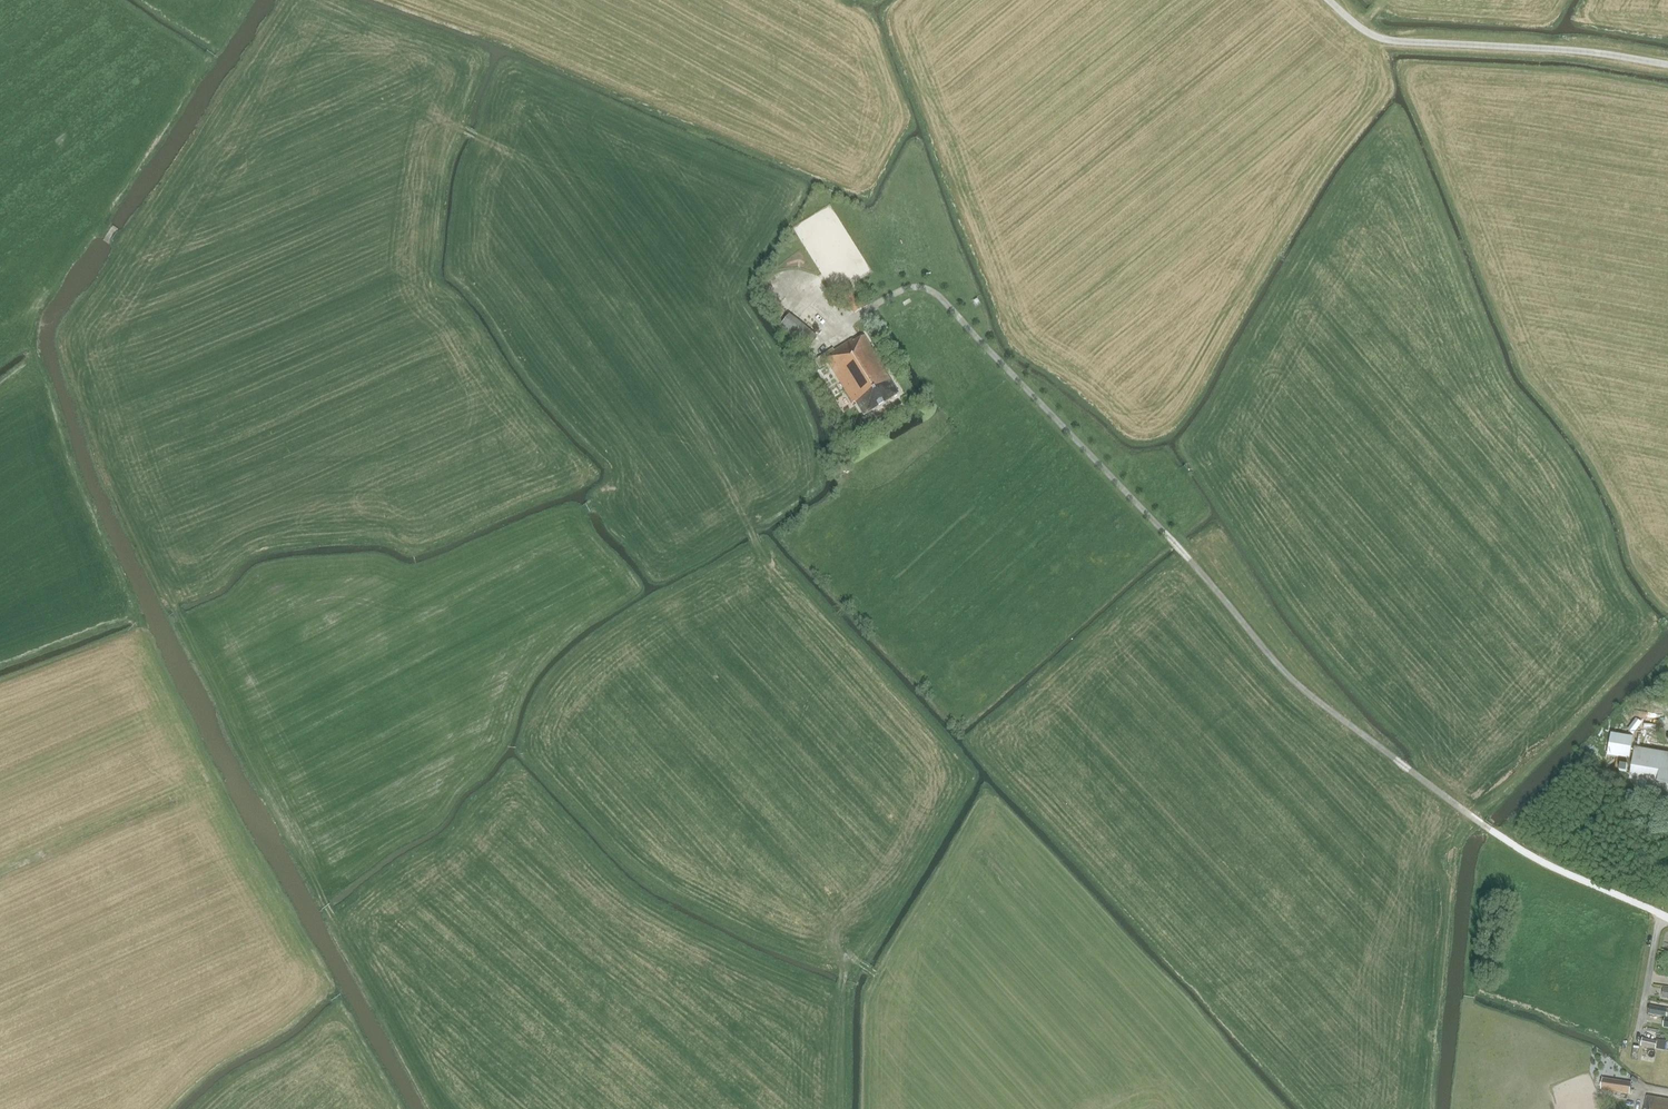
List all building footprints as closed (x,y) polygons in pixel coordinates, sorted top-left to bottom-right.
[(855,313),(865,306),(861,301),(858,303),(848,287),(841,292),(855,313)] [(817,337),(789,315),(780,326),(808,348),(817,337)] [(887,371),(864,335),(854,342),(853,339),(834,351),(833,348),(815,360),(820,368),(828,363),(853,402),(855,401),(864,416),(899,394),(885,372),(887,371)] [(830,390),(835,399),(842,395),(837,387),(830,390)] [(1612,733),(1607,756),(1630,759),(1633,737),(1612,733)] [(1636,747),(1627,795),(1667,808),(1667,753),(1636,747)] [(1648,1013),(1667,1017),(1667,1008),(1649,1005),(1648,1013)] [(1643,1038),(1641,1046),(1656,1049),(1658,1041),(1657,1041),(1643,1038)] [(1658,1041),(1656,1049),(1660,1050),(1665,1050),(1667,1041),(1657,1039),(1657,1040),(1657,1041),(1658,1041)] [(1642,1047),(1640,1060),(1654,1063),(1656,1050),(1642,1047)] [(1602,1077),(1600,1088),(1628,1093),(1630,1082),(1602,1077)] [(1647,1096),(1645,1108),(1667,1108),(1667,1100),(1647,1096)]
